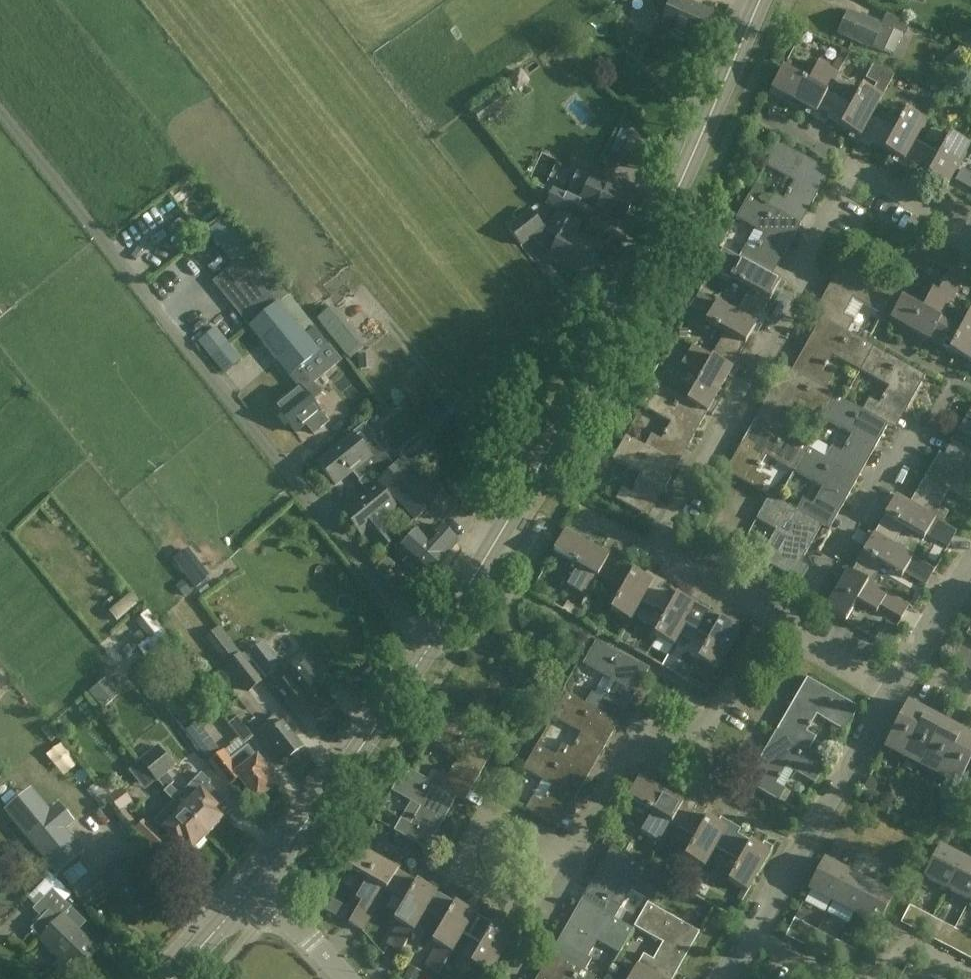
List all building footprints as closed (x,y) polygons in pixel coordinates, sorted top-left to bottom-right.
[(672,35),(682,39),(686,37),(698,42),(710,14),(679,1),(679,0),(652,0),(652,1),(664,6),(666,12),(660,26),(672,31),(672,35)] [(894,30),(906,35),(911,23),(888,13),(883,24),(862,15),(861,18),(849,12),(839,35),(872,49),(873,48),(884,53),(894,30)] [(961,32),(970,46),(970,26),(961,32)] [(813,119),(826,95),(828,93),(838,74),(819,63),(808,83),(782,69),(768,94),(781,101),(784,96),(815,113),(812,118),(813,119)] [(852,107),(828,93),(826,95),(813,119),(825,125),(828,120),(859,137),(856,142),(857,143),(871,118),(896,73),(874,63),(865,79),(876,85),(872,92),(863,87),(852,107)] [(508,73),(515,86),(527,80),(520,67),(508,73)] [(493,88),(470,107),(479,118),(502,99),(493,88)] [(896,131),(871,118),(857,143),(869,149),(872,144),(903,161),(900,166),(901,167),(916,141),(926,122),(906,111),(896,131)] [(632,134),(622,156),(646,167),(656,145),(632,134)] [(913,173),(916,168),(948,186),(970,146),(950,135),(940,154),(916,141),(901,167),(913,173)] [(774,194),(767,206),(801,224),(830,171),(778,142),(764,167),(793,183),(783,200),(774,194)] [(622,223),(634,197),(622,192),(623,188),(610,182),(608,186),(591,178),(579,203),(554,192),(547,207),(587,225),(594,210),(622,223)] [(750,196),(760,202),(764,195),(763,188),(756,184),(750,196)] [(731,239),(724,250),(772,276),(801,224),(767,206),(760,202),(750,196),(749,195),(735,219),(754,230),(745,247),(731,239)] [(522,247),(545,229),(530,209),(526,213),(522,208),(512,215),(517,220),(507,228),(522,247)] [(547,235),(558,240),(550,257),(586,275),(599,248),(574,235),(579,224),(557,213),(547,235)] [(250,327),(288,297),(251,251),(246,245),(225,261),(231,268),(214,281),(250,327)] [(781,281),(772,276),(724,250),(723,249),(712,269),(749,290),(736,313),(735,314),(756,326),(761,329),(768,316),(763,313),(781,281)] [(853,298),(882,315),(896,290),(843,261),(821,299),(830,304),(822,317),(848,332),(855,320),(845,314),(853,298)] [(941,320),(964,279),(950,272),(938,293),(933,290),(922,309),(901,298),(890,319),(928,340),(941,320)] [(347,316),(363,304),(355,293),(339,305),(347,316)] [(327,346),(288,297),(250,327),(290,376),(327,346)] [(738,357),(756,326),(735,314),(736,313),(716,302),(705,322),(725,333),(712,357),(737,371),(743,360),(738,357)] [(970,355),(970,311),(970,310),(959,330),(941,320),(928,340),(967,361),(970,355)] [(363,343),(341,316),(326,329),(348,356),(363,343)] [(823,373),(832,356),(860,372),(875,347),(848,332),(822,317),(792,371),(826,390),(826,389),(832,378),(823,373)] [(198,342),(212,358),(228,344),(229,344),(230,344),(216,327),(198,342)] [(228,344),(212,358),(225,374),(242,359),(230,344),(229,344),(228,344)] [(737,372),(737,371),(712,357),(712,358),(692,347),(682,366),(701,377),(688,401),(708,413),(713,415),(719,403),(714,400),(731,369),(737,372)] [(926,375),(875,347),(860,372),(888,388),(879,405),(869,399),(863,410),(863,411),(896,429),(926,375)] [(786,421),(795,405),(823,420),(837,395),(826,389),(826,390),(792,371),(785,366),(755,419),(788,438),(789,438),(796,426),(786,421)] [(652,435),(646,446),(679,465),(708,413),(688,401),(656,383),(643,407),(671,423),(661,440),(652,435)] [(305,424),(313,434),(327,423),(299,387),(274,407),(294,432),(305,424)] [(843,453),(833,447),(826,459),(826,460),(859,478),(888,425),(896,429),(863,411),(863,410),(837,395),(823,420),(852,436),(843,453)] [(970,473),(970,408),(944,456),(943,457),(970,473)] [(794,472),(808,448),(789,438),(788,438),(755,419),(726,472),(760,491),(767,479),(757,474),(766,457),(794,472)] [(927,432),(925,441),(942,446),(945,436),(927,432)] [(352,435),(317,464),(335,485),(357,467),(365,477),(370,472),(377,480),(394,466),(373,440),(363,449),(352,435)] [(650,518),(679,465),(646,446),(627,435),(614,460),(642,475),(632,492),(631,491),(631,492),(622,487),(616,499),(650,518)] [(826,459),(808,448),(794,472),(823,488),(813,505),(804,499),(797,511),(797,512),(822,525),(822,527),(829,531),(859,478),(826,460),(826,459)] [(949,513),(939,507),(949,490),(970,503),(970,473),(943,457),(944,456),(939,453),(910,506),(909,506),(942,525),(949,513)] [(399,464),(379,484),(416,522),(436,501),(399,464)] [(368,493),(342,513),(358,532),(362,529),(382,554),(397,542),(381,522),(397,508),(380,486),(370,476),(360,483),(368,493)] [(809,567),(802,563),(822,527),(822,525),(797,512),(797,511),(771,496),(757,520),(776,530),(759,560),(800,583),(809,567)] [(942,525),(909,506),(910,506),(895,497),(873,536),(892,547),(894,547),(905,528),(924,539),(928,534),(949,546),(956,533),(942,525)] [(438,526),(426,539),(425,540),(432,545),(424,554),(428,558),(418,570),(429,581),(448,560),(446,558),(458,544),(438,526)] [(414,574),(418,570),(428,558),(424,554),(432,545),(425,540),(426,539),(414,528),(401,541),(406,545),(396,557),(414,574)] [(586,597),(597,578),(611,553),(610,552),(607,557),(576,540),(579,535),(567,528),(553,552),(578,567),(567,586),(586,597)] [(872,585),(883,567),(902,578),(905,573),(927,585),(934,571),(894,547),(892,547),(873,536),(851,574),(853,576),(871,586),(872,585)] [(654,577),(651,582),(619,565),(622,559),(611,553),(597,578),(621,592),(610,611),(630,622),(641,603),(654,577)] [(871,586),(853,576),(851,574),(848,572),(826,611),(846,622),(857,603),(877,614),(880,608),(901,620),(909,606),(872,585),(871,586)] [(666,584),(654,577),(641,603),(664,616),(653,636),(673,646),(694,607),(663,589),(666,584)] [(673,647),(684,627),(708,641),(697,660),(716,671),(739,632),(707,614),(710,608),(697,601),(694,607),(673,646),(673,647)] [(141,632),(132,639),(145,657),(171,639),(149,611),(137,621),(149,638),(146,640),(141,632)] [(206,638),(249,693),(263,682),(262,680),(264,678),(245,654),(243,656),(220,627),(206,638)] [(592,692),(585,704),(618,723),(648,671),(596,642),(582,665),(611,682),(602,698),(592,692)] [(263,644),(249,656),(267,677),(281,666),(263,644)] [(970,649),(962,644),(953,662),(962,666),(970,649)] [(293,696),(315,721),(316,720),(321,720),(325,717),(325,713),(333,706),(321,692),(325,689),(302,662),(283,679),(295,694),(293,696)] [(693,670),(679,662),(673,672),(687,680),(693,670)] [(809,750),(816,738),(806,732),(815,716),(844,732),(858,708),(806,678),(776,731),(809,750)] [(90,692),(104,708),(114,700),(101,683),(90,692)] [(588,776),(618,723),(585,704),(566,693),(553,717),(582,734),(572,751),(562,745),(556,756),(588,776)] [(162,704),(185,732),(191,727),(169,699),(162,704)] [(908,703),(884,749),(902,759),(927,713),(908,703)] [(944,722),(927,713),(902,759),(921,769),(944,722)] [(277,750),(285,761),(303,747),(283,723),(281,725),(274,716),(256,730),(263,739),(275,753),(277,750)] [(438,771),(431,782),(456,798),(464,802),(494,749),(442,720),(429,744),(458,760),(448,777),(438,771)] [(270,775),(258,760),(257,760),(248,748),(231,760),(224,751),(222,753),(197,722),(191,727),(185,732),(209,763),(210,763),(228,787),(240,778),(257,800),(274,787),(267,778),(270,775)] [(939,778),(963,732),(944,722),(921,769),(939,778)] [(828,761),(809,750),(776,731),(746,783),(779,802),(786,790),(776,784),(786,767),(814,784),(828,761)] [(963,732),(939,778),(957,788),(970,763),(970,737),(963,732)] [(176,768),(158,746),(140,761),(157,782),(158,781),(165,789),(174,782),(167,774),(176,768)] [(556,756),(537,746),(523,769),(542,780),(526,810),(559,828),(588,776),(556,756)] [(394,831),(427,850),(456,798),(431,782),(405,767),(391,791),(420,808),(411,824),(400,819),(394,831)] [(180,795),(170,786),(164,793),(174,803),(182,810),(207,835),(223,819),(215,812),(225,801),(208,785),(211,783),(201,773),(180,795)] [(660,843),(671,824),(685,799),(684,798),(681,803),(651,785),(654,780),(641,773),(627,799),(651,812),(640,832),(660,843)] [(57,805),(46,814),(31,795),(11,811),(59,869),(78,853),(60,831),(70,822),(57,805)] [(704,868),(715,849),(729,823),(728,823),(725,828),(714,821),(694,810),(697,805),(685,799),(671,824),(695,837),(684,857),(704,868)] [(184,843),(192,851),(207,835),(182,810),(174,803),(155,822),(181,847),(184,843)] [(144,820),(135,829),(150,843),(158,834),(144,820)] [(740,830),(729,823),(715,849),(738,863),(728,882),(747,894),(770,854),(737,835),(740,830)] [(925,878),(947,890),(963,859),(940,847),(925,878)] [(361,902),(348,923),(363,931),(386,890),(397,870),(358,848),(347,868),(366,879),(355,899),(361,902)] [(610,848),(580,900),(614,919),(620,907),(610,902),(620,885),(649,901),(662,877),(610,848)] [(105,870),(106,850),(92,850),(92,870),(105,870)] [(110,879),(137,910),(134,912),(135,913),(159,893),(130,859),(107,880),(108,881),(110,879)] [(963,859),(947,890),(970,901),(970,899),(970,863),(963,859)] [(810,891),(832,903),(849,872),(826,860),(810,891)] [(83,861),(62,877),(79,899),(100,883),(83,861)] [(405,901),(394,921),(399,923),(387,945),(401,953),(424,912),(435,892),(397,870),(386,890),(405,901)] [(871,884),(849,872),(832,903),(855,915),(871,884)] [(894,896),(871,884),(855,915),(878,927),(894,896)] [(74,926),(82,918),(53,889),(33,910),(39,916),(30,925),(33,928),(32,929),(60,958),(54,964),(69,978),(75,972),(75,973),(98,950),(74,926)] [(424,912),(443,923),(432,942),(437,945),(425,967),(439,975),(463,934),(474,914),(435,892),(424,912)] [(633,930),(614,919),(580,900),(551,953),(584,972),(591,960),(581,954),(590,938),(619,954),(633,930)] [(633,927),(662,944),(653,961),(643,955),(636,966),(659,978),(673,978),(699,933),(646,903),(633,927)] [(924,913),(915,930),(924,935),(933,918),(924,913)] [(463,934),(481,945),(470,964),(475,967),(469,978),(487,978),(512,936),(474,914),(463,934)] [(803,924),(795,919),(786,936),(795,941),(803,924)] [(947,925),(938,942),(946,947),(955,930),(947,925)] [(818,931),(808,948),(817,953),(826,936),(818,931)] [(969,937),(960,954),(969,959),(970,955),(970,938),(969,937)] [(840,943),(831,960),(840,964),(849,948),(840,943)] [(536,978),(598,978),(584,972),(551,953),(536,978)] [(636,966),(636,967),(625,961),(622,967),(633,973),(629,978),(659,978),(636,966)] [(916,970),(908,965),(900,978),(911,978),(916,970)]
